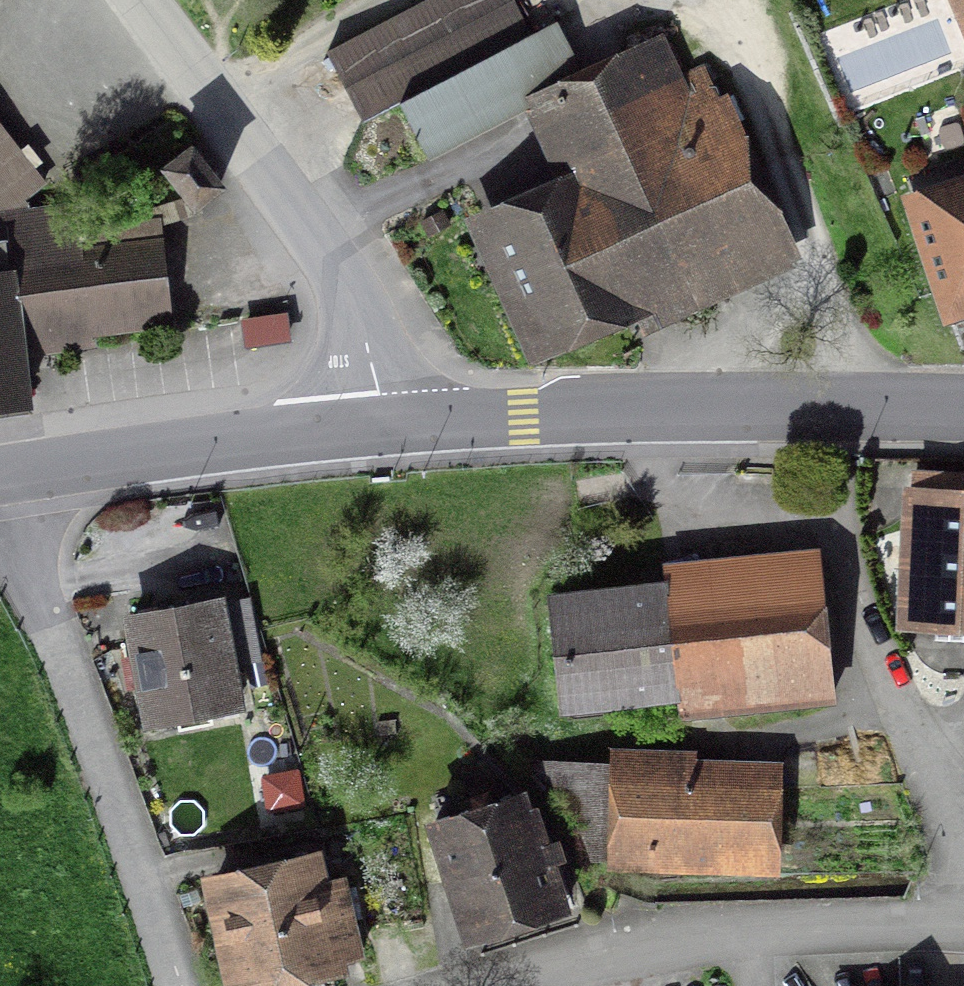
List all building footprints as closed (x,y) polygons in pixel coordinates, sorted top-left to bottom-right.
[(503,0),(440,0),(332,53),(364,118),(523,40),(503,0)] [(537,109),(567,187),(478,221),(530,357),(793,255),(741,121),(689,141),(659,62),(537,109)] [(0,137),(0,190),(26,171),(0,137)] [(224,176),(199,144),(175,162),(199,194),(224,176)] [(963,297),(963,182),(919,198),(957,299),(963,297)] [(0,242),(0,410),(21,408),(15,358),(53,354),(91,349),(89,332),(164,324),(154,241),(80,249),(75,210),(0,219),(0,229),(2,242),(0,242)] [(911,502),(907,625),(963,627),(963,503),(911,502)] [(575,717),(829,692),(818,576),(563,602),(575,717)] [(148,728),(235,713),(216,609),(129,625),(148,728)] [(609,780),(607,862),(772,866),(774,784),(609,780)] [(551,908),(516,811),(446,836),(480,933),(551,908)] [(311,868),(215,889),(237,985),(269,985),(334,972),(311,868)]
